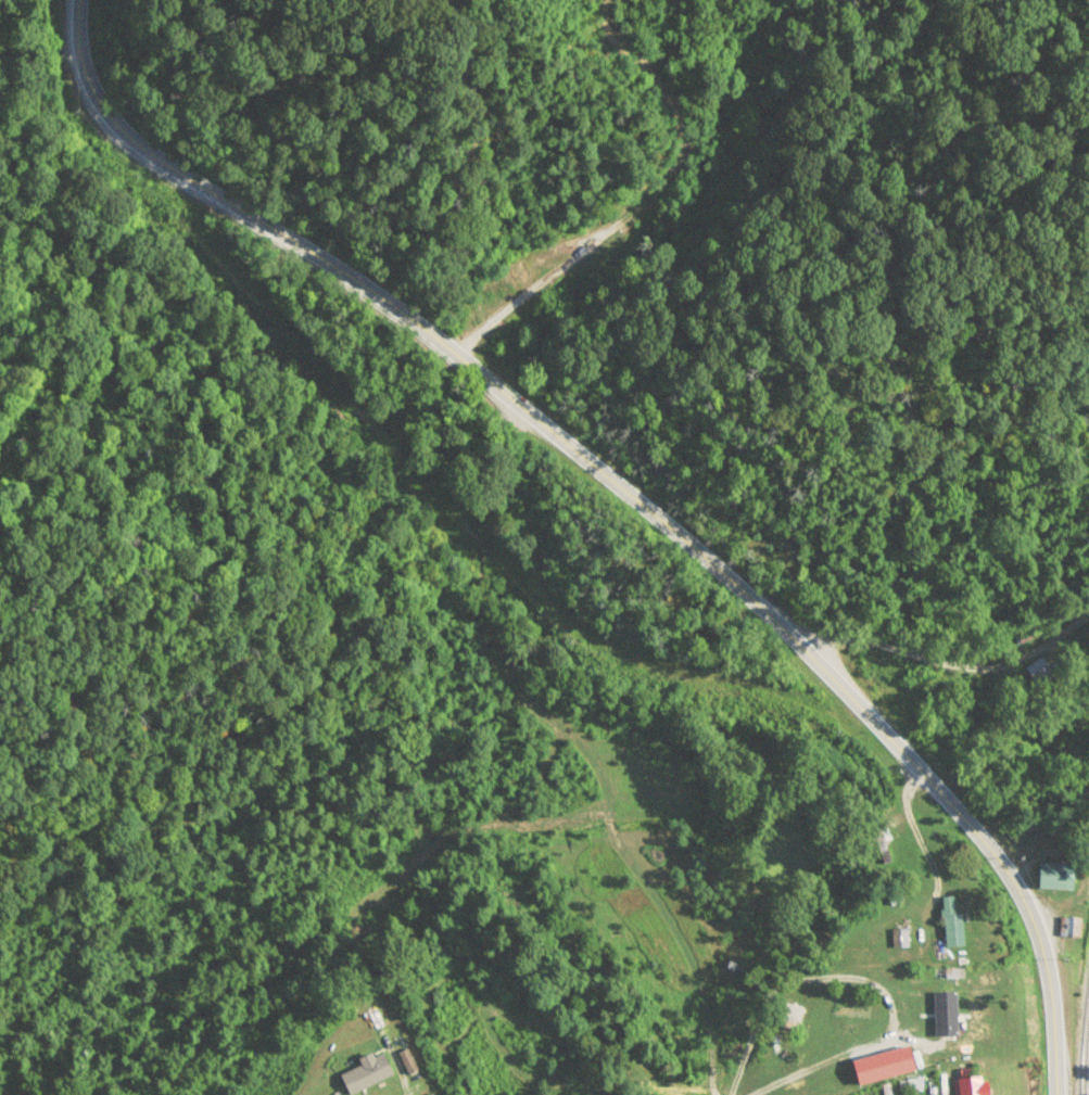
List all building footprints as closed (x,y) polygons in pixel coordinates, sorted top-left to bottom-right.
[(1053,683),(1041,660),(1024,667),(1036,691),(1053,683)] [(1069,891),(1069,865),(1036,865),(1036,891),(1069,891)] [(944,948),(952,948),(952,900),(944,900),(944,948)] [(1077,939),(1077,919),(1060,919),(1060,939),(1077,939)] [(904,950),(904,930),(891,930),(891,950),(904,950)] [(961,970),(937,970),(937,984),(961,984),(961,970)] [(799,1009),(783,1005),(776,1029),(794,1032),(799,1009)] [(392,1055),(402,1078),(416,1071),(406,1049),(392,1055)] [(765,1065),(784,1069),(788,1054),(770,1049),(765,1065)] [(951,1081),(953,1094),(984,1094),(983,1078),(951,1081)]
